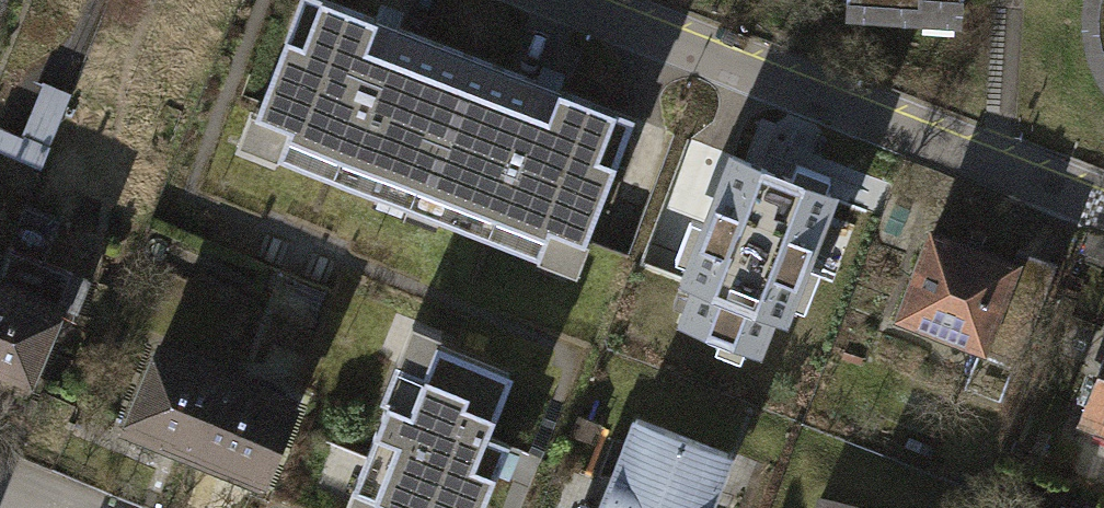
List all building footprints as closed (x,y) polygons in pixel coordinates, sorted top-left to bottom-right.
[(458,54),(318,0),(290,0),(246,114),(280,127),(268,157),(397,206),(458,54)] [(1087,15),(1091,47),(1103,46),(1103,0),(1089,0),(1087,15)] [(621,116),(458,54),(397,206),(526,255),(538,225),(573,239),(621,116)] [(821,190),(738,159),(681,311),(764,342),(821,190)] [(1003,262),(923,232),(891,316),(1009,361),(1047,262),(1008,248),(1003,262)] [(0,276),(0,385),(26,395),(60,311),(75,317),(88,283),(10,252),(0,276)] [(1070,417),(1103,430),(1103,331),(1070,417)] [(504,467),(510,451),(487,441),(513,381),(439,350),(441,344),(412,332),(383,402),(390,405),(346,507),(487,507),(504,467)] [(298,419),(152,363),(120,447),(203,478),(266,502),(298,419)] [(626,416),(591,507),(696,507),(718,451),(626,416)] [(821,507),(890,507),(824,495),(821,507)]
